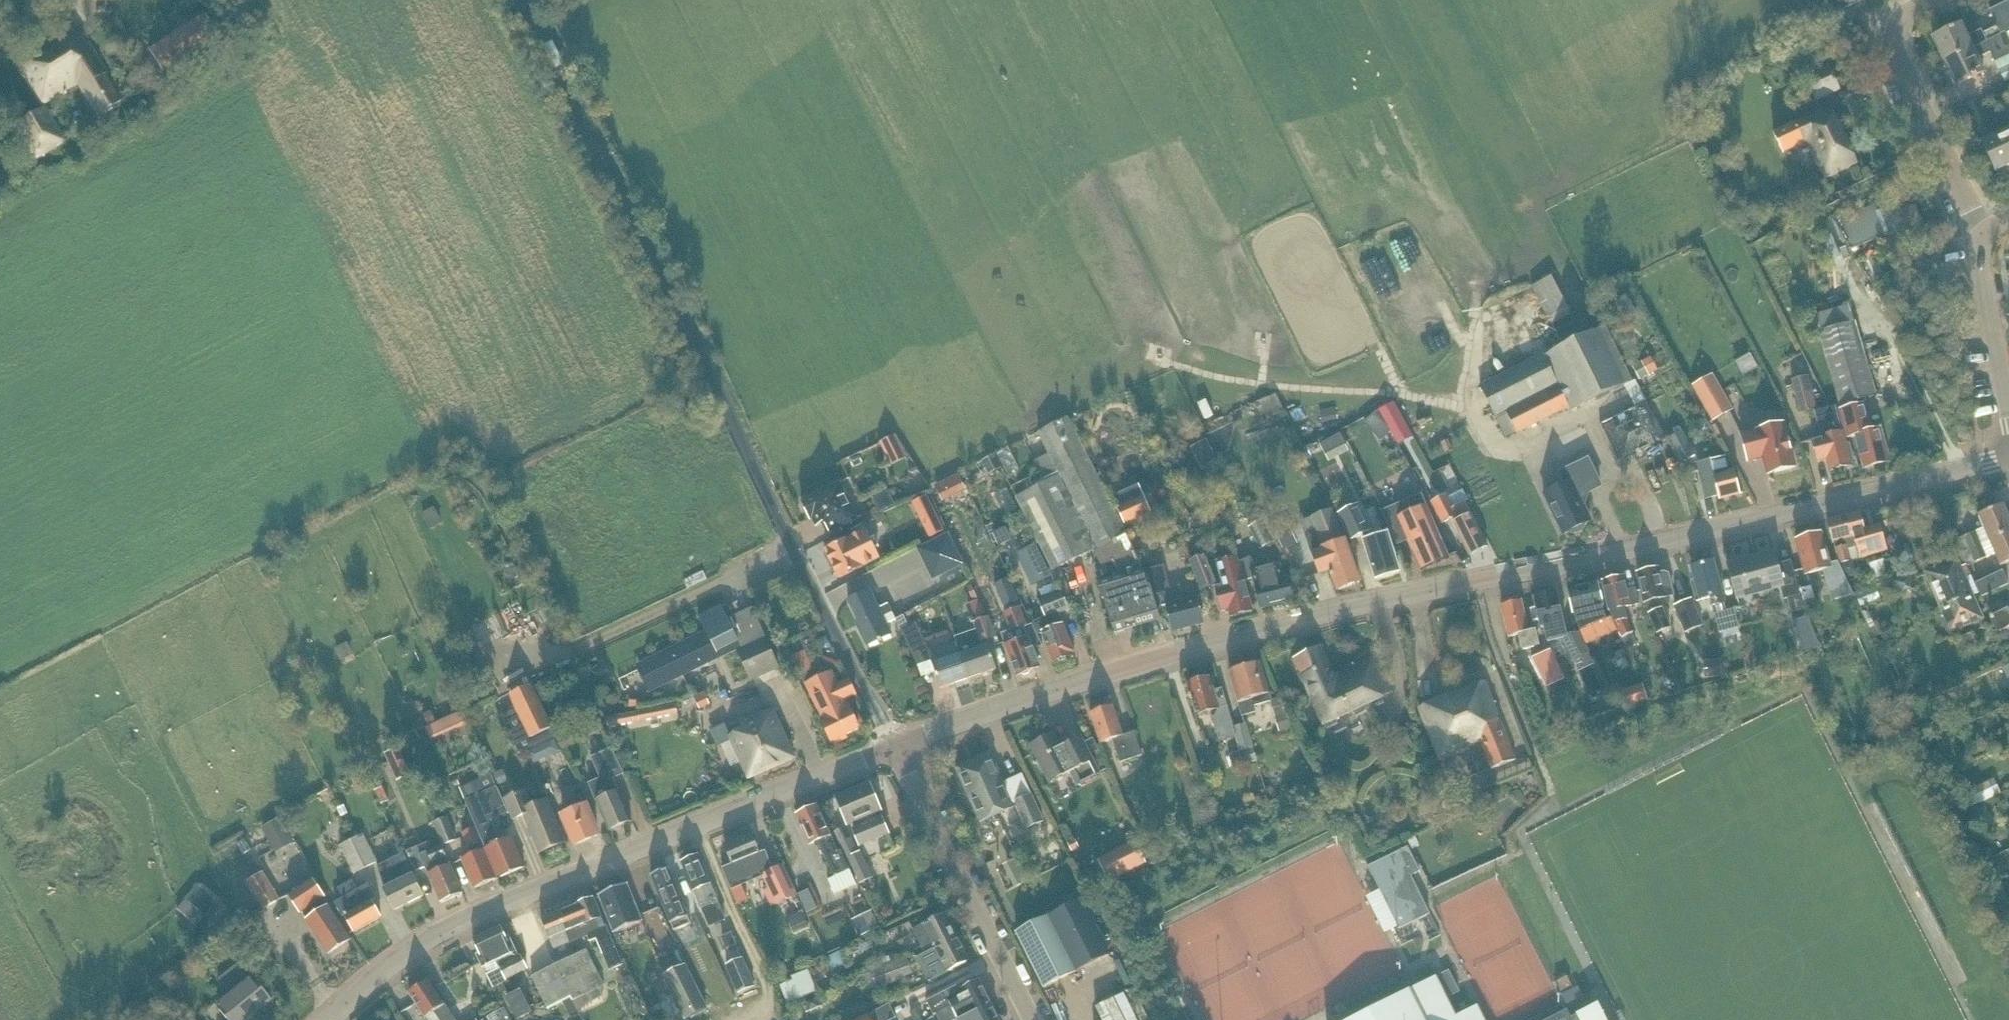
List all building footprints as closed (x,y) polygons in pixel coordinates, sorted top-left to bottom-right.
[(1844,11),(1867,1),(1866,0),(1839,0),(1844,11)] [(1992,12),(2002,34),(2008,30),(2008,4),(1992,12)] [(205,17),(151,51),(165,73),(219,39),(205,17)] [(1945,64),(2000,36),(1997,29),(1970,42),(1963,26),(1934,40),(1945,64)] [(1945,64),(1956,87),(1985,73),(1978,58),(1990,53),(1999,73),(2008,68),(2008,32),(2006,33),(2000,36),(1945,64)] [(119,103),(104,76),(79,35),(20,71),(41,105),(77,83),(98,116),(119,103)] [(1838,90),(1832,76),(1828,68),(1806,79),(1816,100),(1838,90)] [(1999,73),(2004,83),(2008,80),(2008,68),(1999,73)] [(1824,181),(1857,165),(1829,107),(1773,134),(1783,154),(1806,143),(1824,181)] [(32,161),(64,142),(44,108),(9,128),(19,145),(22,143),(32,161)] [(2008,166),(2008,132),(1983,144),(1996,172),(2008,166)] [(1852,249),(1884,236),(1892,256),(1930,241),(1911,191),(1873,207),(1841,220),(1852,249)] [(1747,227),(1742,230),(1747,241),(1753,238),(1747,227)] [(1410,253),(1402,233),(1388,238),(1396,258),(1410,253)] [(1532,287),(1552,325),(1571,316),(1568,310),(1569,309),(1552,276),(1532,287)] [(1864,356),(1854,323),(1850,307),(1803,321),(1808,336),(1819,333),(1841,406),(1876,396),(1868,371),(1895,364),(1891,349),(1864,356)] [(1572,412),(1625,386),(1636,408),(1599,425),(1617,463),(1667,439),(1649,401),(1647,402),(1636,380),(1633,382),(1605,327),(1598,331),(1545,356),(1544,354),(1480,387),(1507,439),(1570,407),(1572,412)] [(1649,375),(1641,362),(1632,367),(1640,380),(1649,375)] [(1799,413),(1816,409),(1808,376),(1791,380),(1799,413)] [(1711,377),(1693,387),(1713,421),(1731,411),(1711,377)] [(1276,394),(1260,401),(1267,419),(1284,411),(1276,394)] [(1386,420),(1399,413),(1394,403),(1381,410),(1386,420)] [(1879,430),(1872,431),(1865,404),(1841,410),(1843,419),(1848,438),(1856,436),(1865,468),(1888,462),(1879,430)] [(1832,411),(1816,415),(1822,439),(1812,441),(1818,463),(1827,461),(1830,471),(1851,466),(1840,426),(1832,411)] [(1375,416),(1366,424),(1374,432),(1382,424),(1375,416)] [(1111,506),(1071,425),(1068,419),(1039,434),(1049,456),(1035,463),(1045,483),(1016,498),(1044,554),(1053,571),(1093,551),(1102,567),(1112,562),(1119,577),(1097,584),(1114,635),(1162,621),(1151,586),(1148,587),(1145,576),(1126,536),(1120,524),(1111,506)] [(1757,432),(1741,436),(1748,462),(1764,458),(1768,475),(1795,468),(1784,424),(1757,431),(1757,432)] [(1324,462),(1340,449),(1324,430),(1308,443),(1324,462)] [(1696,456),(1683,431),(1669,437),(1682,463),(1696,456)] [(1208,441),(1200,445),(1210,466),(1219,461),(1208,441)] [(1449,441),(1441,445),(1446,454),(1454,450),(1449,441)] [(1709,460),(1695,463),(1705,499),(1718,496),(1719,500),(1740,494),(1734,469),(1728,470),(1724,455),(1709,460)] [(1580,497),(1601,487),(1589,460),(1561,473),(1566,485),(1544,495),(1563,535),(1568,532),(1573,533),(1577,533),(1581,531),(1584,528),(1586,524),(1591,521),(1580,497)] [(840,485),(845,482),(845,481),(802,503),(811,520),(813,519),(817,527),(825,523),(830,534),(863,517),(862,516),(857,519),(840,485)] [(872,501),(879,514),(895,506),(889,493),(872,501)] [(1422,494),(1393,507),(1408,541),(1420,571),(1448,559),(1434,528),(1431,529),(1429,524),(1432,522),(1425,506),(1426,505),(1422,494)] [(1487,547),(1471,515),(1464,502),(1453,507),(1447,495),(1432,502),(1442,525),(1451,520),(1469,556),(1487,547)] [(913,504),(930,539),(945,531),(927,496),(913,504)] [(1338,513),(1336,514),(1349,541),(1371,531),(1360,504),(1358,505),(1354,496),(1334,505),(1338,513)] [(1143,497),(1117,509),(1124,524),(1151,512),(1143,497)] [(2008,534),(2008,519),(2004,506),(1980,516),(1985,528),(1963,538),(1969,551),(2008,534)] [(1359,583),(1344,542),(1345,542),(1331,510),(1311,518),(1324,552),(1313,556),(1319,574),(1331,570),(1332,574),(1330,575),(1331,578),(1333,577),(1338,591),(1359,583)] [(1863,530),(1859,514),(1859,513),(1828,522),(1839,565),(1853,561),(1867,557),(1886,552),(1879,525),(1863,530)] [(1261,551),(1276,543),(1264,522),(1249,530),(1261,551)] [(1287,528),(1276,533),(1284,549),(1294,544),(1287,528)] [(999,547),(1011,541),(1005,530),(994,536),(999,547)] [(874,558),(868,546),(862,533),(848,540),(826,551),(827,552),(825,557),(828,563),(833,564),(840,579),(862,568),(861,565),(874,558)] [(949,534),(918,549),(933,580),(964,565),(949,534)] [(1838,562),(1829,565),(1821,534),(1796,540),(1805,575),(1823,570),(1832,602),(1854,596),(1845,578),(1840,567),(1839,565),(1838,562)] [(1996,553),(2001,567),(2008,564),(2008,534),(1969,551),(1975,563),(1996,553)] [(1376,581),(1399,574),(1390,547),(1389,547),(1386,535),(1368,541),(1372,552),(1367,554),(1376,581)] [(1791,562),(1779,565),(1775,551),(1727,564),(1737,601),(1781,589),(1784,600),(1788,599),(1791,614),(1808,610),(1802,589),(1799,590),(1791,562)] [(1873,562),(1885,581),(1902,570),(1890,552),(1873,562)] [(1204,592),(1215,587),(1203,557),(1191,561),(1204,592)] [(1286,577),(1284,578),(1281,565),(1255,571),(1251,558),(1238,563),(1244,583),(1253,579),(1261,609),(1292,601),(1286,577)] [(1244,583),(1238,563),(1237,559),(1222,563),(1225,577),(1221,578),(1223,588),(1216,589),(1222,612),(1229,610),(1231,617),(1252,612),(1244,583)] [(1966,566),(1960,568),(1956,560),(1925,573),(1951,633),(1982,620),(1972,597),(1979,594),(1966,566)] [(1851,562),(1840,567),(1845,578),(1857,573),(1851,562)] [(1734,610),(1727,612),(1715,564),(1695,569),(1698,582),(1696,582),(1694,584),(1698,602),(1707,600),(1708,604),(1712,603),(1721,634),(1739,630),(1734,610)] [(1034,573),(1032,573),(1043,599),(1039,601),(1046,619),(1034,624),(1038,636),(1043,635),(1054,663),(1058,661),(1060,662),(1065,660),(1066,658),(1070,656),(1069,655),(1074,653),(1059,614),(1068,610),(1061,592),(1050,566),(1046,568),(1034,573)] [(1196,598),(1174,604),(1165,566),(1150,569),(1161,607),(1166,606),(1173,632),(1203,624),(1196,598)] [(1663,574),(1659,575),(1658,569),(1637,574),(1644,603),(1649,615),(1649,616),(1657,634),(1670,627),(1663,610),(1658,612),(1655,600),(1672,596),(1667,576),(1663,574)] [(1982,597),(2008,585),(2003,571),(1976,584),(1982,597)] [(1917,589),(1911,573),(1888,581),(1894,597),(1917,589)] [(1623,577),(1602,582),(1609,612),(1612,618),(1621,639),(1633,633),(1628,621),(1624,608),(1630,607),(1639,605),(1635,589),(1626,591),(1623,577)] [(1010,579),(995,585),(1004,607),(1019,600),(1010,579)] [(1597,584),(1568,590),(1573,615),(1575,624),(1580,633),(1606,621),(1605,619),(1597,584)] [(1808,610),(1817,608),(1812,587),(1802,589),(1808,610)] [(883,618),(892,613),(888,605),(879,610),(870,591),(848,602),(862,630),(859,631),(867,647),(891,635),(883,618)] [(1549,642),(1566,638),(1563,623),(1562,623),(1556,594),(1535,598),(1542,628),(1545,627),(1549,642)] [(1685,634),(1703,626),(1692,599),(1674,607),(1685,634)] [(1521,602),(1517,603),(1516,600),(1505,603),(1506,606),(1501,607),(1509,638),(1519,636),(1523,652),(1539,648),(1535,631),(1528,633),(1521,602)] [(655,664),(640,671),(649,690),(664,683),(665,685),(741,648),(721,607),(700,617),(707,632),(652,658),(654,663),(655,664)] [(2008,609),(1990,617),(1997,633),(2008,627),(2008,610),(2008,609)] [(1030,672),(1040,668),(1033,651),(1042,647),(1032,625),(1024,628),(1018,614),(1007,618),(1013,632),(1003,635),(1007,646),(1006,646),(1017,677),(1022,675),(1024,676),(1029,674),(1030,672)] [(979,644),(995,638),(988,618),(974,622),(977,632),(966,636),(967,640),(956,643),(969,680),(996,670),(988,647),(980,650),(979,644)] [(956,643),(931,651),(929,652),(916,623),(901,631),(918,666),(931,662),(933,667),(941,689),(969,680),(956,643)] [(1816,633),(1802,639),(1808,654),(1818,650),(1822,648),(1816,633)] [(575,653),(581,642),(569,635),(563,647),(575,653)] [(1591,655),(1581,636),(1564,640),(1574,663),(1591,655)] [(742,649),(737,651),(751,681),(758,678),(779,669),(767,643),(765,638),(742,649)] [(1319,647),(1294,659),(1325,724),(1390,694),(1373,658),(1333,677),(1319,647)] [(1546,688),(1565,679),(1551,650),(1532,659),(1546,688)] [(808,655),(795,660),(807,687),(823,722),(832,742),(859,729),(845,701),(856,696),(848,681),(832,689),(826,677),(815,682),(811,674),(816,672),(808,655)] [(1720,659),(1710,660),(1711,678),(1721,677),(1720,659)] [(1247,668),(1230,673),(1243,717),(1256,713),(1254,707),(1272,702),(1271,701),(1260,664),(1255,666),(1254,663),(1246,666),(1247,668)] [(605,668),(596,673),(600,680),(609,675),(605,668)] [(1221,691),(1215,693),(1211,679),(1201,681),(1199,679),(1193,681),(1193,684),(1188,685),(1196,716),(1211,712),(1220,742),(1235,738),(1221,691)] [(1516,762),(1494,704),(1486,683),(1420,708),(1440,761),(1471,749),(1481,776),(1516,762)] [(1647,698),(1643,686),(1632,690),(1635,701),(1647,698)] [(543,709),(540,710),(529,687),(511,696),(522,718),(513,723),(526,751),(556,737),(543,709)] [(1908,687),(1900,690),(1903,698),(1911,694),(1908,687)] [(705,694),(695,698),(700,709),(709,705),(705,694)] [(489,700),(494,716),(506,712),(501,696),(489,700)] [(684,722),(696,716),(687,701),(676,707),(684,722)] [(675,706),(637,713),(639,721),(677,714),(675,706)] [(1113,707),(1091,714),(1101,744),(1112,741),(1120,764),(1142,756),(1134,733),(1123,737),(1113,707)] [(635,710),(623,712),(625,721),(636,720),(635,710)] [(432,712),(424,715),(429,726),(436,722),(432,712)] [(725,724),(712,730),(719,746),(733,740),(749,778),(793,758),(773,712),(742,726),(744,731),(731,737),(725,724)] [(1287,715),(1276,718),(1280,732),(1291,729),(1287,715)] [(438,723),(427,728),(433,741),(443,736),(438,723)] [(1247,725),(1234,728),(1240,752),(1253,748),(1247,725)] [(1099,775),(1079,738),(1060,748),(1052,734),(1031,745),(1051,784),(1071,773),(1078,786),(1099,775)] [(542,746),(529,752),(534,764),(548,757),(542,746)] [(396,749),(382,756),(386,765),(400,759),(396,749)] [(609,831),(631,822),(611,778),(622,773),(611,749),(591,758),(600,779),(588,784),(596,802),(597,802),(609,831)] [(1233,769),(1257,762),(1254,750),(1230,756),(1233,769)] [(990,754),(975,761),(981,774),(977,776),(991,807),(994,806),(995,808),(997,814),(1013,807),(1012,805),(1016,804),(1027,829),(1043,822),(1025,781),(1019,784),(1017,778),(1003,784),(990,754)] [(981,774),(975,761),(956,769),(976,814),(979,819),(974,821),(961,827),(976,854),(985,850),(988,849),(983,839),(995,834),(991,824),(1000,820),(997,814),(995,808),(994,806),(991,807),(977,776),(981,774)] [(497,787),(491,774),(489,770),(478,775),(480,780),(459,789),(465,801),(499,879),(525,868),(512,838),(500,844),(490,822),(486,811),(504,803),(497,787)] [(502,770),(491,774),(497,787),(508,782),(502,770)] [(457,777),(452,780),(455,787),(460,784),(457,777)] [(1989,781),(1963,793),(1969,808),(1995,795),(1989,781)] [(870,786),(838,800),(849,827),(855,825),(858,832),(854,834),(860,845),(888,833),(882,821),(877,823),(875,817),(882,814),(870,786)] [(381,788),(374,792),(380,804),(387,801),(381,788)] [(525,816),(540,854),(564,844),(547,802),(531,809),(524,792),(506,800),(514,820),(525,816)] [(579,796),(564,802),(570,814),(563,817),(576,846),(598,836),(585,807),(584,807),(579,796)] [(843,855),(841,855),(820,807),(798,816),(812,848),(820,844),(828,861),(827,861),(834,878),(850,871),(843,855)] [(263,827),(273,843),(290,833),(281,817),(263,827)] [(447,819),(433,825),(443,847),(456,841),(447,819)] [(475,890),(497,880),(484,850),(483,851),(474,829),(463,833),(472,856),(462,860),(475,890)] [(366,869),(378,864),(363,835),(352,840),(366,869)] [(752,835),(738,841),(751,870),(755,879),(762,876),(776,906),(782,903),(797,896),(798,896),(784,866),(773,871),(765,852),(761,854),(752,835)] [(355,875),(366,869),(352,840),(341,846),(355,875)] [(851,840),(841,844),(861,887),(874,881),(860,852),(857,853),(851,840)] [(1075,840),(1067,843),(1072,852),(1079,849),(1075,840)] [(728,868),(722,870),(730,889),(741,885),(755,879),(751,870),(738,841),(725,846),(733,866),(728,868)] [(442,847),(433,850),(430,843),(407,852),(415,871),(432,864),(435,872),(429,874),(442,904),(463,895),(442,847)] [(1135,844),(1121,851),(1132,872),(1145,865),(1135,844)] [(1429,915),(1422,898),(1423,897),(1413,877),(1422,872),(1410,848),(1370,868),(1392,913),(1399,929),(1429,915)] [(1049,854),(1055,867),(1067,862),(1061,849),(1049,854)] [(422,896),(411,875),(412,875),(404,854),(378,867),(383,885),(384,885),(385,889),(385,890),(395,910),(422,896)] [(719,902),(712,884),(713,884),(701,856),(682,864),(695,892),(702,910),(719,902)] [(668,870),(651,878),(674,928),(691,921),(668,870)] [(248,881),(265,910),(280,901),(263,872),(248,881)] [(329,954),(350,940),(328,907),(322,899),(324,898),(312,881),(289,896),(300,913),(302,912),(307,921),(329,954)] [(354,933),(380,918),(371,902),(375,899),(368,886),(357,891),(352,882),(338,890),(343,900),(335,904),(342,918),(345,916),(354,933)] [(198,884),(179,905),(202,923),(220,902),(198,884)] [(741,885),(730,889),(736,905),(748,901),(741,885)] [(641,922),(635,906),(636,906),(627,887),(599,899),(608,918),(609,917),(615,932),(641,922)] [(809,890),(799,895),(807,913),(817,908),(809,890)] [(623,965),(619,954),(607,926),(605,927),(596,901),(567,912),(578,941),(588,937),(590,942),(597,939),(610,971),(623,965)] [(702,910),(710,928),(727,921),(719,902),(702,910)] [(557,949),(578,941),(567,912),(546,920),(557,949)] [(805,914),(787,922),(794,936),(812,928),(805,914)] [(855,923),(862,939),(880,931),(873,914),(855,923)] [(947,915),(915,932),(928,956),(959,939),(947,915)] [(1044,988),(1076,972),(1049,918),(1017,934),(1044,988)] [(494,987),(501,984),(506,982),(506,981),(529,970),(522,955),(519,957),(509,936),(506,938),(502,927),(474,940),(478,950),(475,953),(480,963),(484,964),(486,967),(485,967),(489,975),(494,987)] [(736,945),(731,934),(722,938),(727,949),(736,945)] [(928,956),(920,960),(932,984),(972,963),(959,939),(928,956)] [(815,957),(822,969),(838,961),(831,948),(815,957)] [(570,1000),(571,1002),(604,986),(588,952),(535,978),(541,990),(550,1010),(570,1000)] [(260,972),(250,960),(239,968),(237,966),(218,982),(231,998),(218,1008),(228,1019),(248,1019),(272,1001),(253,977),(260,972)] [(743,960),(727,966),(738,993),(754,987),(743,960)] [(1409,976),(1426,969),(1422,960),(1405,967),(1409,976)] [(877,990),(900,982),(894,963),(870,971),(871,974),(859,978),(864,992),(876,987),(877,990)] [(707,1009),(686,964),(662,976),(684,1019),(707,1009)] [(627,970),(621,974),(627,987),(633,984),(627,970)] [(1561,991),(1571,986),(1567,977),(1556,982),(1561,991)] [(794,980),(781,986),(788,1004),(790,1003),(802,999),(794,980)] [(1479,1007),(1457,1018),(1437,980),(1358,1019),(1485,1019),(1479,1007)] [(927,1001),(930,1006),(934,1015),(951,1007),(957,1018),(958,1019),(990,1004),(979,981),(962,989),(960,985),(927,1001)] [(410,995),(427,1019),(453,1019),(427,983),(410,995)] [(175,984),(173,990),(180,993),(182,986),(175,984)] [(1123,1009),(1129,1006),(1119,986),(1083,1004),(1091,1019),(1128,1019),(1123,1009)] [(509,998),(520,1019),(521,1019),(533,1014),(522,992),(509,998)] [(805,1003),(809,1014),(819,1010),(815,1000),(805,1003)] [(214,1016),(206,1003),(195,1010),(202,1019),(208,1019),(214,1016)] [(990,1004),(958,1019),(998,1019),(990,1004)] [(896,1018),(889,1005),(869,1016),(869,1017),(864,1019),(893,1019),(896,1018)] [(1597,1005),(1571,1018),(1567,1010),(1548,1019),(1604,1019),(1597,1005)] [(504,1009),(488,1018),(489,1019),(511,1019),(504,1009)]
